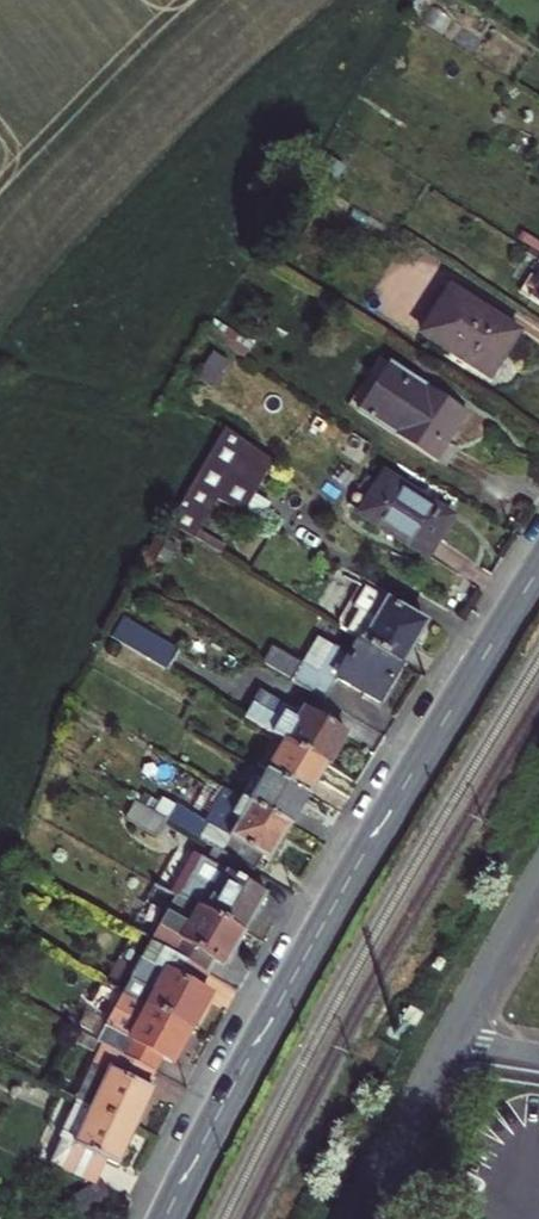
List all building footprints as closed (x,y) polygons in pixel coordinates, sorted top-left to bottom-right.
[(515,153),(527,161),(537,145),(524,137),(515,153)] [(319,175),(332,184),(343,166),(330,158),(319,175)] [(538,304),(538,285),(538,287),(528,281),(520,292),(538,304)] [(423,333),(491,376),(519,332),(452,289),(423,333)] [(360,412),(390,364),(380,357),(350,406),(360,412)] [(448,444),(467,414),(390,364),(360,412),(436,462),(448,444)] [(245,509),(279,463),(237,430),(226,424),(174,516),(198,531),(204,521),(222,496),(245,509)] [(436,462),(447,468),(458,451),(448,444),(436,462)] [(422,553),(452,517),(385,473),(379,483),(367,474),(347,505),(422,553)] [(198,531),(224,547),(230,539),(204,521),(198,531)] [(362,634),(404,660),(430,618),(370,582),(344,622),(362,634)] [(318,638),(294,675),(329,698),(344,674),(382,697),(404,660),(362,634),(348,656),(318,638)] [(250,710),(288,735),(329,760),(349,727),(313,705),(307,713),(265,686),(250,710)] [(288,735),(271,763),(312,787),(329,760),(288,735)] [(291,820),(312,787),(271,763),(250,795),(291,820)] [(242,813),(223,844),(257,864),(266,850),(272,852),(291,820),(250,795),(244,790),(233,807),(242,813)] [(180,820),(151,803),(141,818),(171,836),(180,820)] [(210,879),(199,897),(244,922),(266,883),(230,862),(217,883),(210,879)] [(228,948),(244,922),(199,897),(172,943),(176,945),(209,963),(221,943),(228,948)] [(176,945),(150,994),(194,1018),(215,978),(204,972),(209,963),(176,945)] [(120,1040),(158,1059),(167,1042),(177,1047),(194,1018),(150,994),(127,982),(101,1030),(119,1039),(120,1040)] [(120,1040),(119,1039),(93,1092),(141,1115),(160,1078),(151,1072),(158,1059),(120,1040)] [(64,1152),(102,1169),(113,1145),(122,1151),(141,1115),(93,1092),(64,1152)] [(99,1175),(73,1192),(86,1211),(113,1193),(102,1176),(99,1175)]
